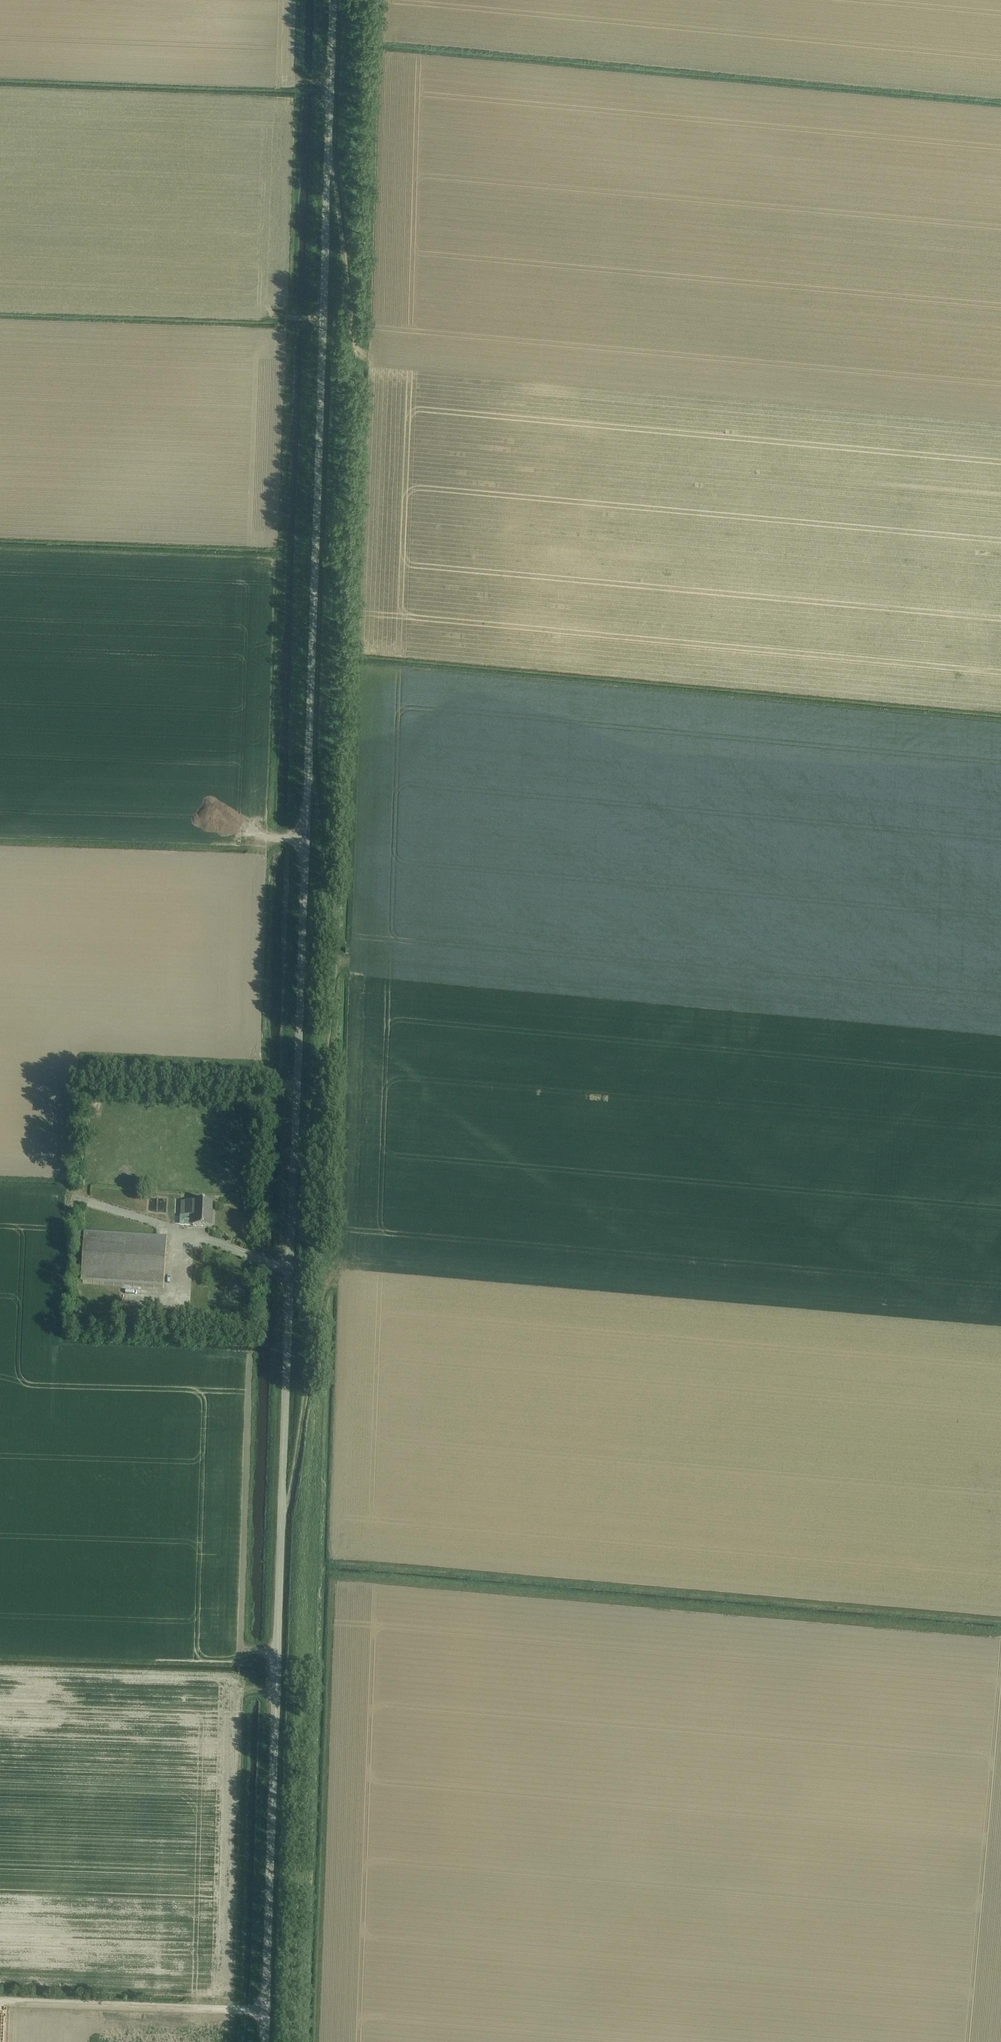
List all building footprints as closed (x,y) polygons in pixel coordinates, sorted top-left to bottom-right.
[(382,866),(373,866),(374,878),(382,877),(382,866)] [(212,1226),(213,1202),(194,1201),(194,1202),(181,1201),(181,1216),(193,1216),(193,1226),(212,1226)] [(164,1288),(167,1238),(86,1233),(83,1283),(164,1288)]
